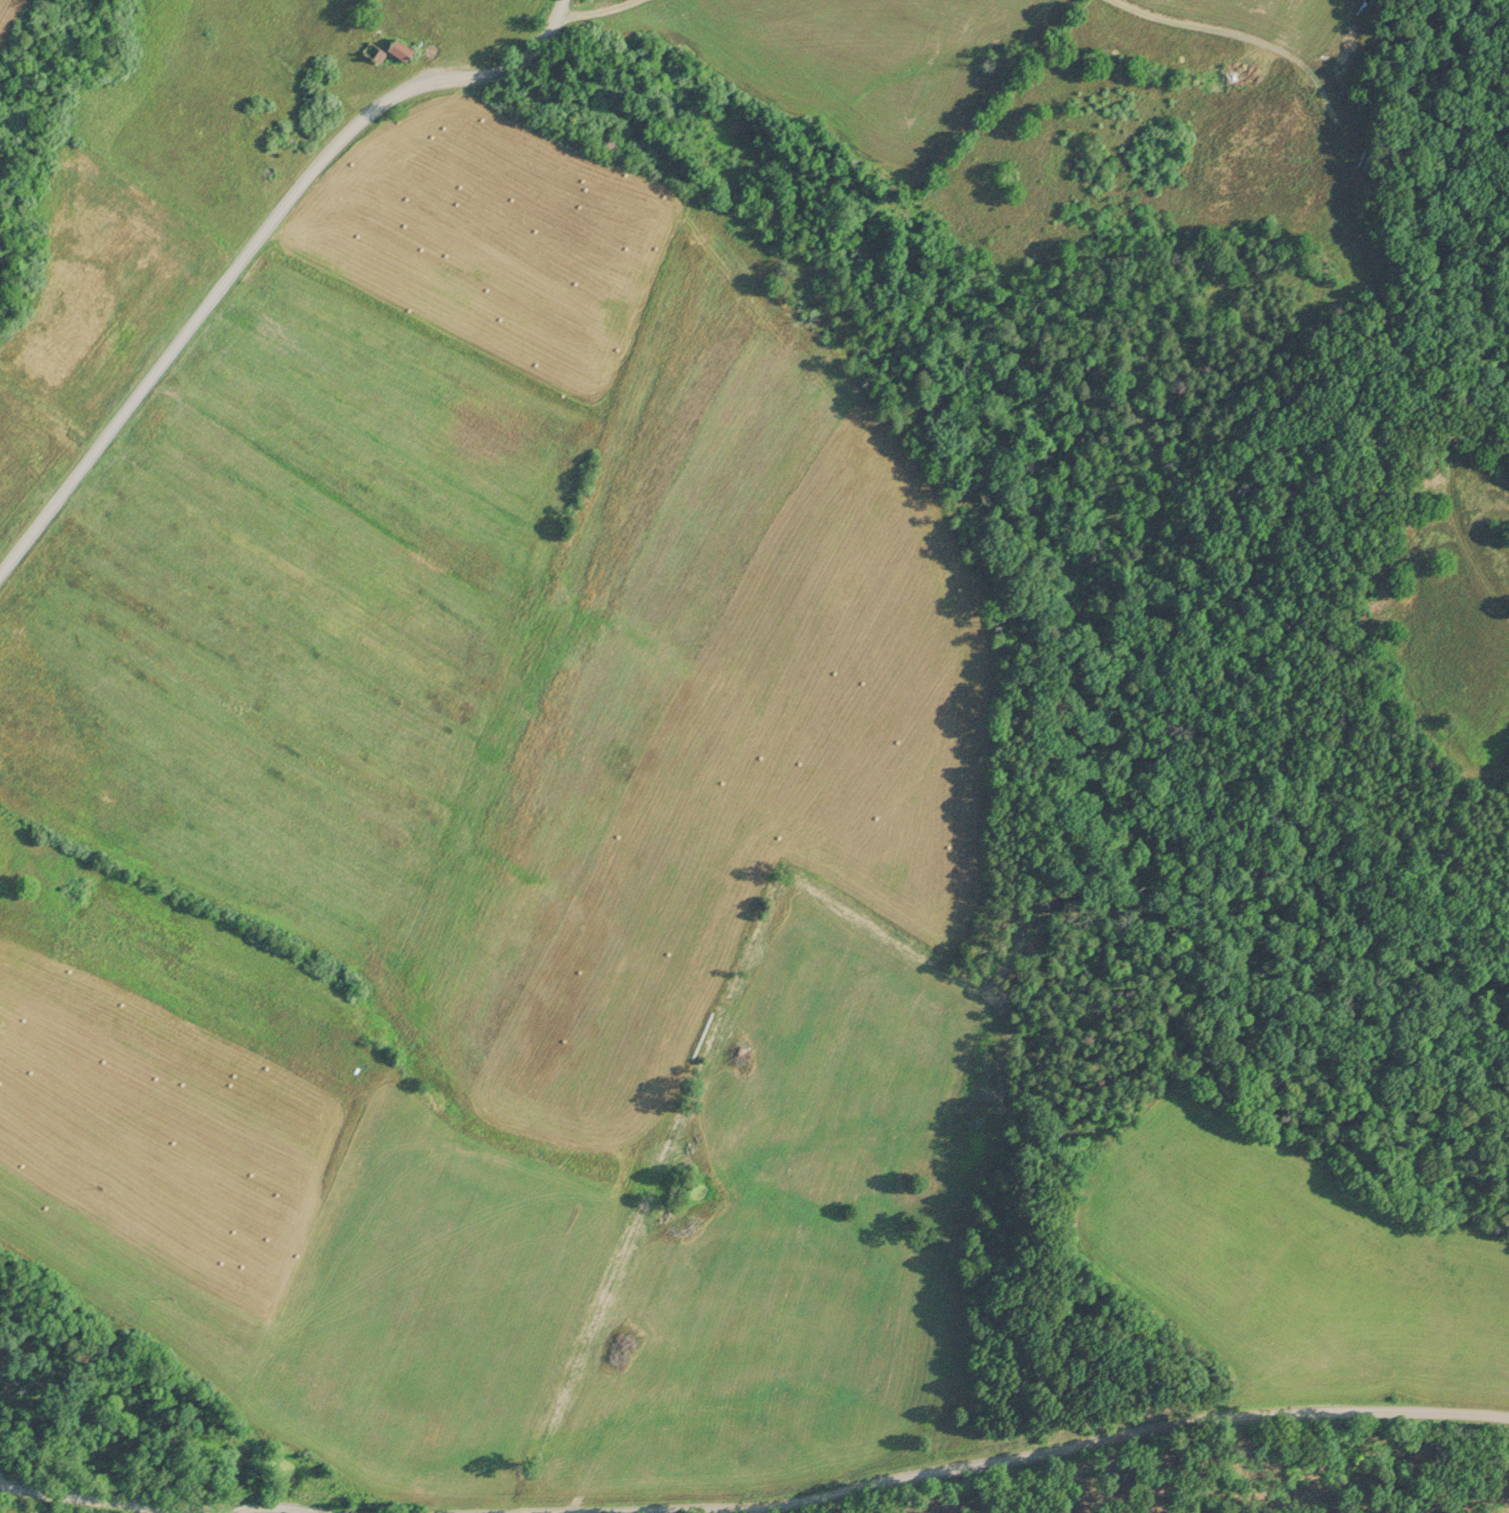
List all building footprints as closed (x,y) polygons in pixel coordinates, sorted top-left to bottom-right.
[(407,59),(417,49),(400,33),(390,44),(407,59)] [(365,50),(381,60),(388,50),(372,39),(365,50)]
